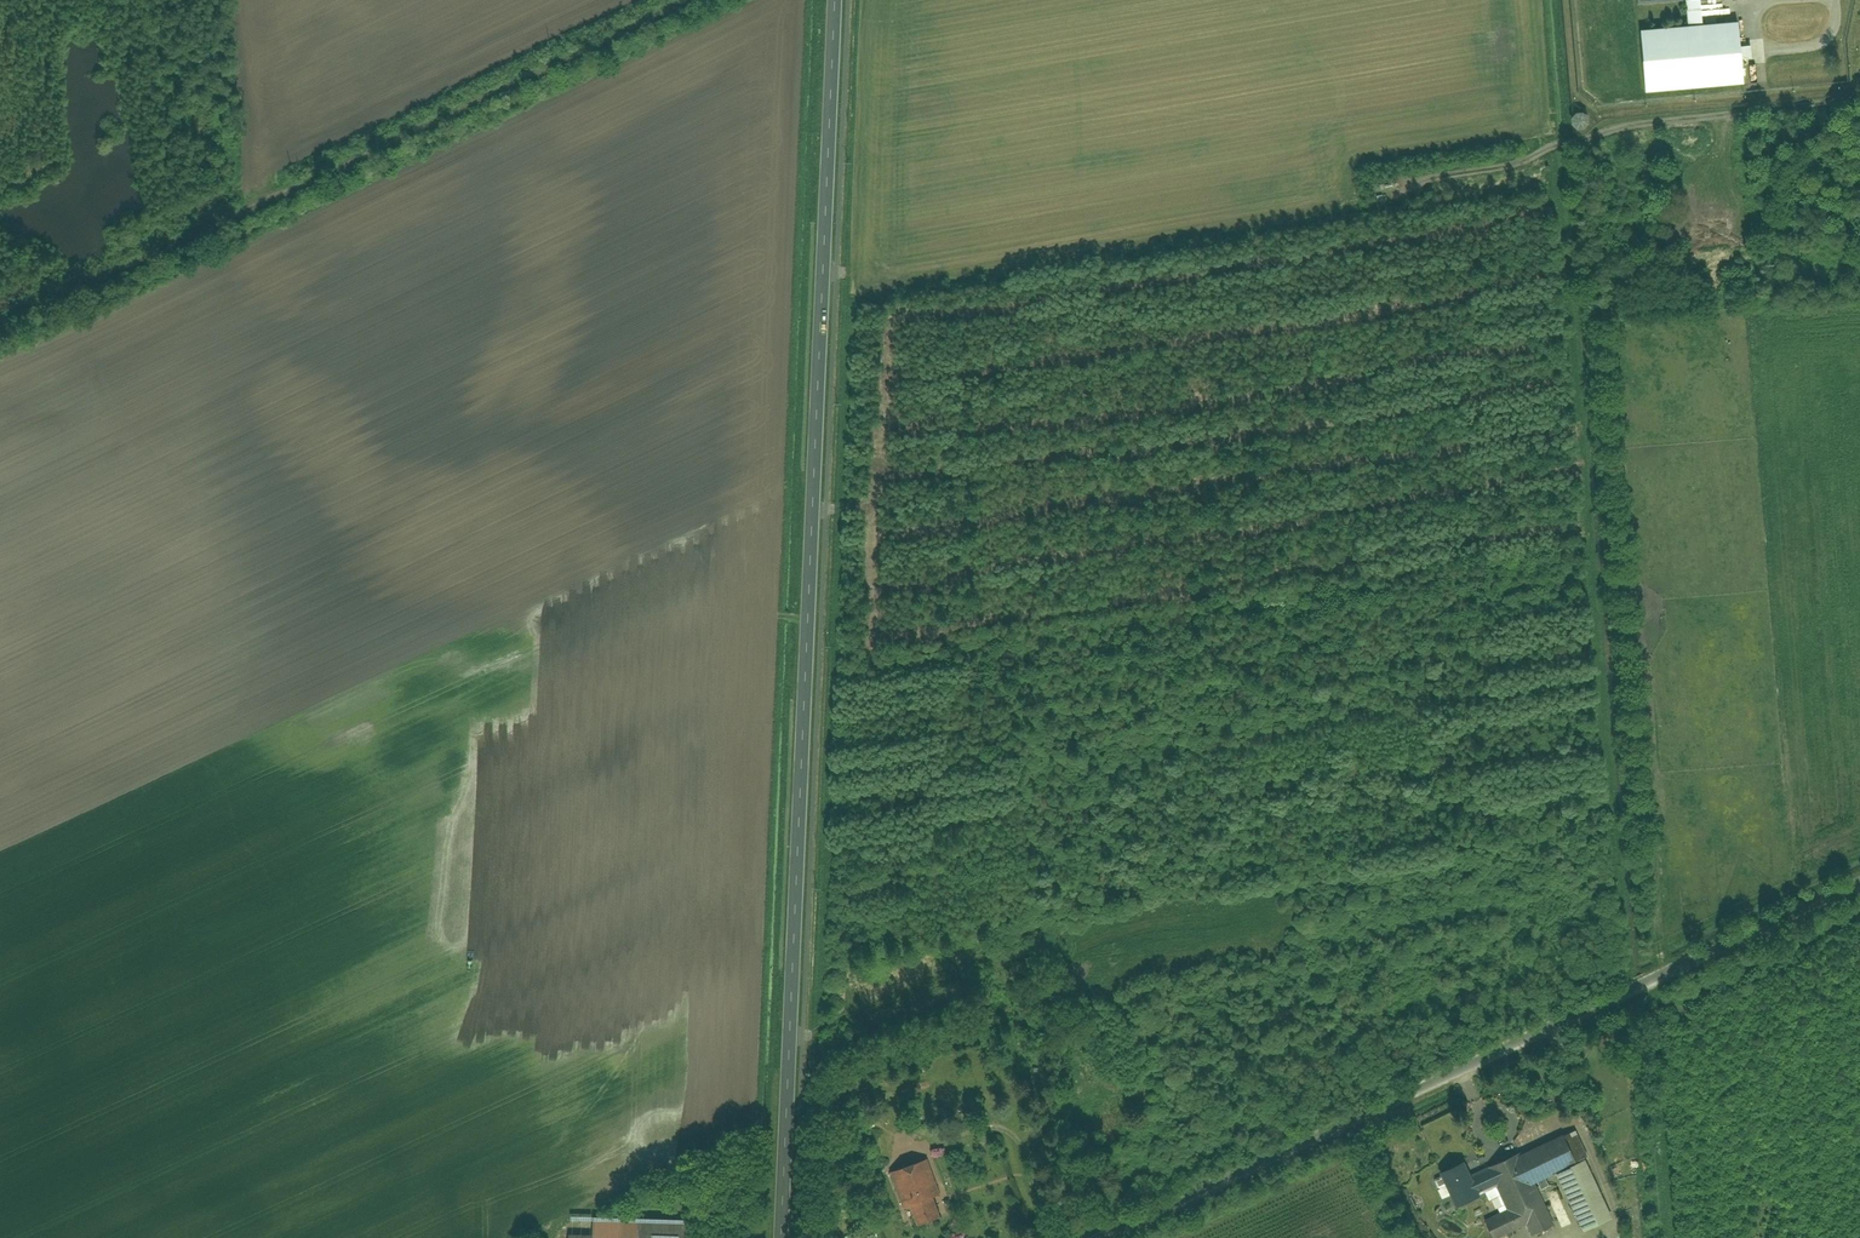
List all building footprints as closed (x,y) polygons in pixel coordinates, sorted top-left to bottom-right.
[(1700,0),(1684,1),(1687,27),(1702,26),(1700,0)] [(1638,32),(1644,92),(1743,84),(1737,22),(1702,26),(1687,27),(1638,32)] [(1569,1162),(1556,1134),(1464,1176),(1457,1162),(1428,1176),(1444,1212),(1489,1191),(1511,1237),(1515,1237),(1542,1226),(1523,1183),(1548,1172),(1569,1162)] [(1548,1172),(1576,1232),(1605,1219),(1578,1158),(1569,1162),(1548,1172)] [(927,1160),(886,1174),(899,1211),(911,1207),(917,1225),(940,1218),(933,1199),(940,1197),(927,1160)] [(568,1219),(568,1237),(686,1237),(687,1222),(568,1219)]
